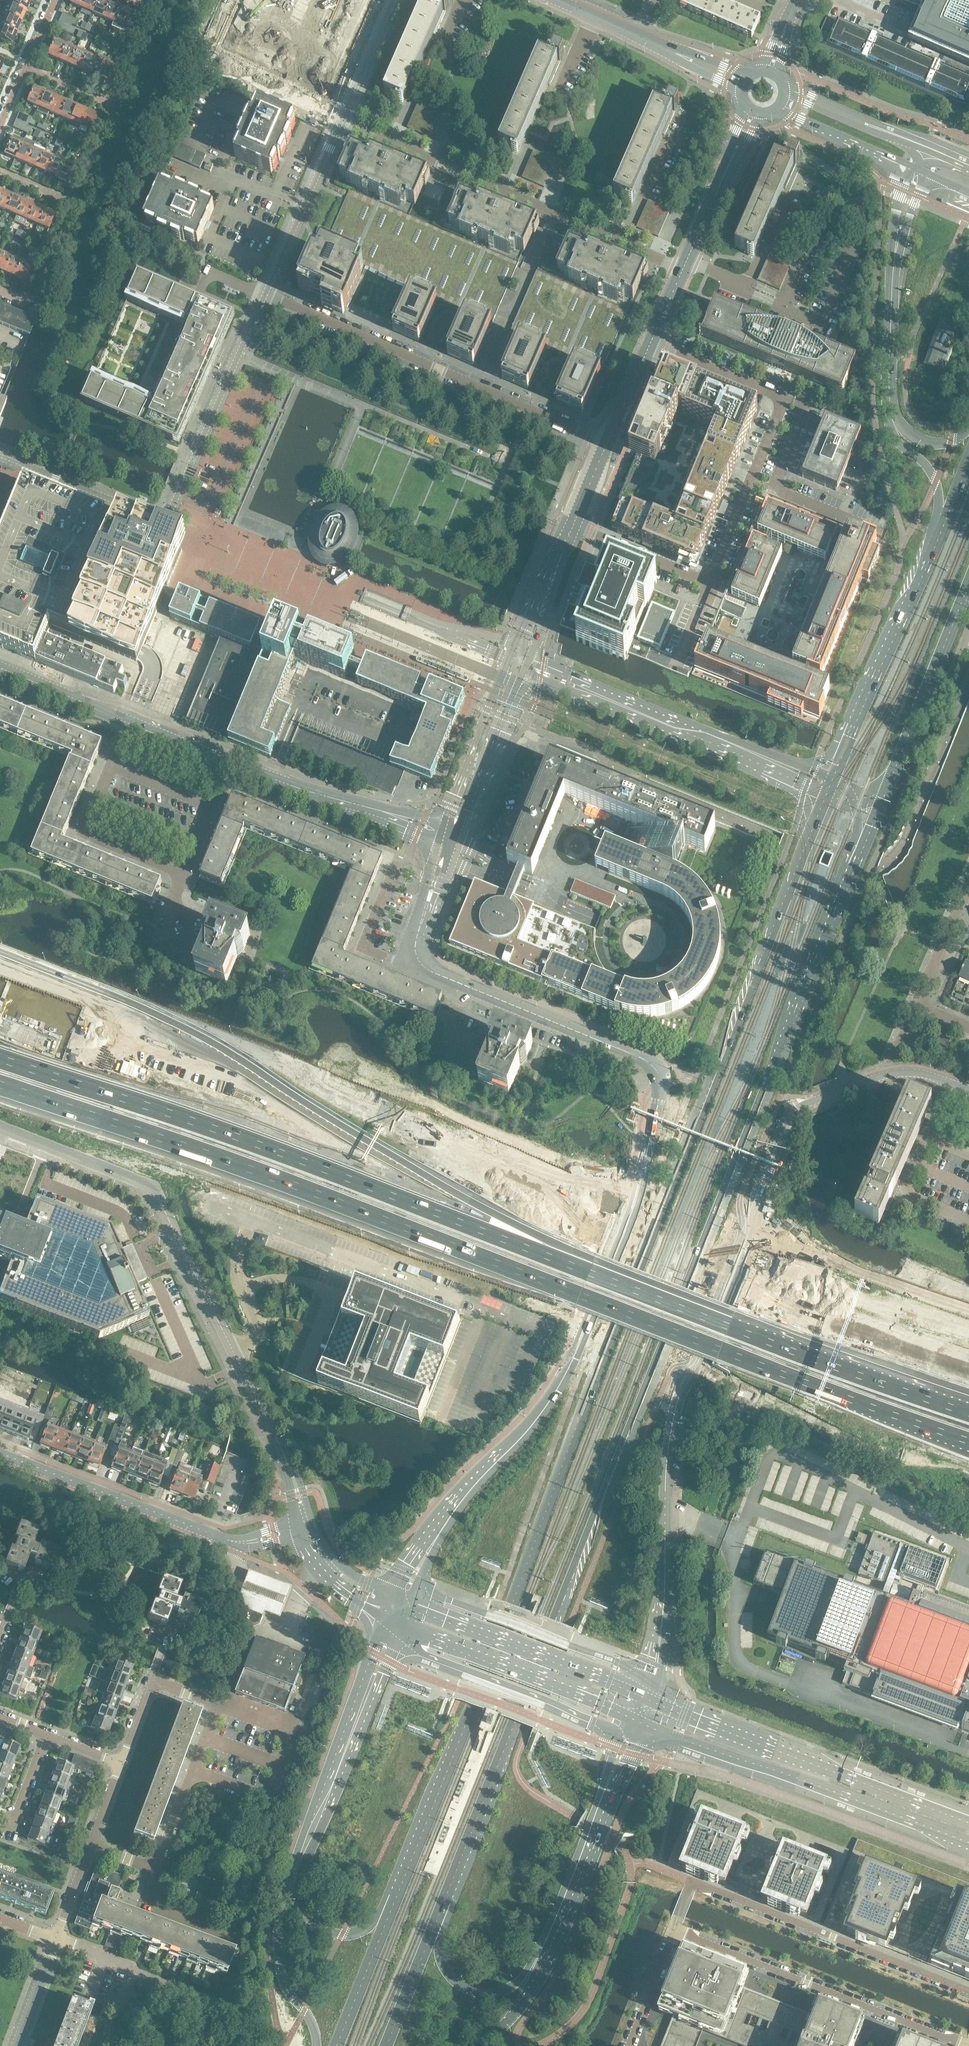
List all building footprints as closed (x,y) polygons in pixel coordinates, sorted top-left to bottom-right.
[(30,1),(29,0),(14,0),(12,5),(26,11),(30,1)] [(97,0),(84,0),(81,8),(92,13),(97,0)] [(109,3),(101,0),(97,0),(92,13),(103,17),(109,3)] [(220,48),(331,97),(374,0),(241,0),(220,48)] [(431,34),(432,30),(437,32),(445,12),(445,13),(446,12),(449,4),(449,3),(442,0),(439,0),(437,6),(434,5),(434,7),(425,3),(385,94),(401,101),(431,34)] [(674,1),(672,4),(752,39),(753,36),(755,31),(760,20),(758,19),(758,20),(753,18),(753,17),(750,16),(745,14),(742,12),(742,13),(737,11),(738,10),(734,9),(729,7),(730,7),(726,5),(726,6),(722,4),(722,3),(718,2),(714,0),(674,0),(674,1)] [(908,40),(968,66),(968,0),(925,0),(908,40)] [(12,5),(7,3),(2,14),(7,16),(21,22),(26,11),(12,5)] [(114,22),(120,8),(109,3),(103,17),(114,22)] [(125,25),(130,12),(120,8),(114,22),(112,27),(122,31),(125,25)] [(141,17),(130,12),(125,25),(122,31),(133,36),(141,17)] [(71,24),(74,18),(63,14),(60,20),(71,24)] [(16,33),(21,22),(7,16),(2,27),(16,33)] [(827,44),(965,105),(968,95),(968,77),(945,66),(945,67),(931,61),(882,39),(881,39),(868,33),(837,20),(827,44)] [(68,33),(71,27),(59,22),(56,28),(68,33)] [(16,33),(2,27),(0,32),(0,39),(12,44),(16,33)] [(59,60),(65,46),(54,41),(48,55),(59,60)] [(69,65),(76,51),(65,46),(59,60),(69,65)] [(499,144),(512,150),(511,152),(517,155),(548,85),(550,86),(564,53),(554,49),(551,56),(549,55),(548,57),(539,53),(499,144)] [(80,69),(86,55),(76,51),(69,65),(80,69)] [(91,74),(97,60),(86,55),(80,69),(91,74)] [(101,79),(107,65),(109,60),(99,55),(97,60),(91,74),(101,79)] [(118,69),(107,65),(101,79),(112,83),(118,69)] [(38,107),(44,93),(33,88),(27,102),(38,107)] [(49,112),(55,98),(44,93),(38,107),(36,112),(47,116),(49,112)] [(60,117),(66,102),(55,98),(49,112),(60,117)] [(664,136),(675,113),(679,103),(669,99),(666,106),(664,105),(663,107),(654,103),(614,194),(627,200),(626,202),(632,205),(663,135),(664,136)] [(427,110),(430,105),(419,100),(419,101),(420,101),(417,106),(427,110)] [(70,121),(76,107),(66,102),(60,117),(70,121)] [(246,126),(243,131),(242,131),(239,139),(240,139),(239,143),(241,144),(240,146),(239,145),(235,153),(236,154),(235,157),(271,173),(273,170),(274,170),(277,162),(276,162),(277,160),(279,160),(286,144),(287,145),(291,137),(290,136),(291,133),(289,132),(290,130),(291,130),(295,122),(293,122),(295,119),(259,103),(257,106),(256,105),(253,113),(254,114),(253,116),(251,115),(249,119),(250,119),(247,126),(246,126)] [(441,110),(430,105),(427,110),(438,115),(440,110),(441,110)] [(427,110),(417,106),(415,111),(425,116),(427,110)] [(79,130),(87,111),(76,107),(70,121),(68,125),(79,130)] [(438,115),(427,110),(425,116),(436,121),(438,115)] [(98,116),(87,111),(79,130),(86,133),(88,129),(92,131),(98,116)] [(422,121),(425,116),(415,111),(413,117),(422,121)] [(28,124),(31,118),(19,113),(17,119),(28,124)] [(436,121),(425,116),(422,121),(433,126),(436,121)] [(422,121),(413,117),(410,123),(420,127),(422,121)] [(25,132),(27,126),(16,121),(13,128),(25,132)] [(433,126),(422,121),(420,127),(431,132),(433,126)] [(420,127),(410,123),(408,128),(407,127),(407,128),(418,132),(420,127)] [(429,137),(431,132),(420,127),(418,132),(429,137)] [(15,159),(22,145),(11,140),(5,154),(15,159)] [(174,152),(192,160),(202,165),(206,155),(178,143),(172,157),(174,152)] [(26,164),(32,150),(22,145),(15,159),(26,164)] [(352,149),(340,176),(348,180),(349,177),(353,179),(351,186),(356,188),(364,192),(365,189),(370,191),(369,192),(382,198),(382,197),(387,199),(386,201),(399,207),(403,200),(414,205),(415,205),(424,187),(426,188),(431,178),(371,153),(370,156),(352,149)] [(37,168),(43,154),(32,150),(26,164),(37,168)] [(542,161),(545,155),(534,150),(534,151),(532,156),(542,161)] [(735,247),(740,249),(747,252),(746,254),(753,257),(783,188),(785,188),(799,156),(790,152),(787,159),(785,158),(784,160),(775,155),(735,247)] [(48,173),(54,159),(43,154),(37,168),(48,173)] [(58,177),(66,159),(56,155),(54,159),(48,173),(58,177)] [(556,160),(545,155),(542,161),(553,165),(555,160),(556,160)] [(542,161),(532,156),(530,161),(540,166),(542,161)] [(77,164),(66,159),(58,177),(69,182),(75,168),(77,164)] [(200,169),(202,165),(192,160),(190,165),(200,169)] [(540,166),(530,161),(527,167),(538,172),(540,166)] [(553,165),(542,161),(540,166),(551,171),(553,165)] [(207,163),(204,170),(210,172),(213,165),(207,163)] [(551,171),(540,166),(538,172),(548,176),(551,171)] [(536,177),(538,172),(527,167),(525,172),(536,177)] [(536,177),(525,172),(523,177),(522,177),(522,178),(533,183),(536,177)] [(546,182),(548,176),(538,172),(536,177),(546,182)] [(544,187),(546,182),(536,177),(533,183),(544,187)] [(214,208),(211,206),(211,205),(203,202),(203,203),(201,202),(202,200),(198,198),(199,197),(191,194),(191,195),(185,193),(186,191),(178,188),(177,189),(174,188),(173,190),(171,189),(172,188),(164,184),(163,185),(160,184),(156,193),(154,197),(150,207),(148,212),(144,220),(147,222),(147,223),(155,226),(155,225),(157,226),(157,228),(160,230),(159,231),(167,234),(168,233),(173,236),(172,237),(180,240),(181,239),(184,240),(185,238),(187,239),(187,240),(194,244),(195,243),(198,244),(204,230),(205,230),(206,229),(201,227),(203,222),(208,224),(209,222),(208,222),(214,208)] [(410,215),(414,205),(403,200),(399,207),(386,201),(387,199),(382,197),(382,198),(369,192),(370,191),(365,189),(364,192),(356,188),(355,191),(350,189),(324,249),(366,267),(412,288),(412,287),(438,299),(466,311),(467,311),(493,322),(523,253),(511,248),(509,254),(495,248),(496,246),(491,244),(491,245),(479,240),(479,239),(475,237),(473,239),(460,233),(462,227),(458,225),(457,227),(449,224),(446,231),(410,215)] [(12,197),(1,192),(0,195),(0,208),(6,211),(12,197)] [(480,201),(479,204),(461,196),(458,202),(461,203),(459,207),(456,206),(449,224),(457,227),(458,225),(462,227),(460,233),(473,239),(475,237),(479,239),(479,240),(491,245),(491,244),(496,246),(495,248),(509,254),(511,248),(523,253),(524,253),(533,234),(535,235),(540,225),(480,201)] [(17,215),(23,201),(12,197),(6,211),(17,215)] [(649,200),(648,201),(649,201),(647,206),(657,211),(660,205),(649,200)] [(27,220),(33,206),(23,201),(17,215),(27,220)] [(671,210),(660,205),(657,211),(668,215),(670,210),(671,210)] [(38,224),(44,210),(33,206),(27,220),(38,224)] [(657,211),(647,206),(644,211),(655,216),(657,211)] [(55,215),(44,210),(38,224),(49,229),(55,215)] [(652,221),(655,216),(644,211),(642,217),(652,221)] [(665,221),(668,215),(657,211),(655,216),(665,221)] [(663,226),(665,221),(655,216),(652,221),(663,226)] [(652,221),(642,217),(639,222),(650,227),(652,221)] [(660,232),(663,226),(652,221),(650,227),(660,232)] [(647,233),(650,227),(639,222),(637,227),(636,228),(647,233)] [(660,232),(650,227),(647,233),(658,237),(659,237),(658,237),(660,232)] [(566,253),(558,271),(559,272),(559,271),(566,275),(567,272),(572,274),(569,281),(582,287),(584,284),(588,286),(588,288),(600,293),(600,292),(605,294),(604,296),(618,302),(621,295),(632,300),(633,301),(642,282),(644,283),(649,273),(590,248),(588,252),(570,244),(567,249),(570,251),(568,255),(566,253)] [(348,308),(366,267),(324,249),(318,247),(301,287),(348,308)] [(11,258),(0,253),(0,270),(4,272),(11,258)] [(778,264),(781,258),(770,253),(770,254),(768,259),(778,264)] [(15,277),(21,263),(11,258),(4,272),(15,277)] [(792,263),(781,258),(778,264),(789,268),(791,263),(792,263)] [(776,269),(778,264),(768,259),(766,265),(776,269)] [(32,267),(21,263),(15,277),(26,282),(32,267)] [(789,268),(778,264),(776,269),(786,274),(789,268)] [(774,274),(776,269),(766,265),(763,270),(774,274)] [(786,274),(776,269),(774,274),(784,279),(786,274)] [(771,280),(774,274),(763,270),(761,275),(771,280)] [(628,310),(632,300),(621,295),(618,302),(604,296),(605,294),(600,292),(600,293),(588,288),(588,286),(584,284),(582,287),(569,281),(572,274),(567,272),(566,275),(559,271),(559,272),(558,271),(555,278),(537,271),(511,331),(521,335),(547,346),(547,347),(576,359),(602,370),(628,310)] [(784,279),(774,274),(771,280),(782,284),(784,279)] [(179,443),(224,338),(234,316),(138,275),(126,302),(188,328),(157,401),(95,374),(83,402),(179,443)] [(771,280),(761,275),(759,280),(758,280),(758,281),(769,286),(771,280)] [(782,284),(771,280),(769,286),(780,290),(779,290),(782,284)] [(421,339),(438,299),(412,287),(412,288),(405,303),(393,331),(419,342),(421,339)] [(715,303),(715,304),(701,336),(772,365),(769,371),(783,377),(786,371),(842,394),(856,361),(715,303)] [(2,324),(2,325),(3,325),(3,324),(9,327),(10,328),(10,327),(16,329),(15,330),(16,330),(22,332),(22,333),(23,333),(23,332),(29,335),(29,336),(30,336),(36,319),(16,310),(15,311),(9,309),(10,308),(0,304),(0,323),(2,324)] [(486,338),(493,322),(467,311),(466,311),(449,351),(448,355),(474,366),(486,338)] [(941,319),(923,365),(944,373),(961,327),(941,319)] [(530,386),(547,347),(547,346),(521,335),(516,346),(517,346),(502,379),(528,390),(529,386),(530,386)] [(595,386),(602,370),(576,359),(558,399),(557,402),(582,413),(584,410),(595,386)] [(673,378),(662,403),(689,415),(722,428),(752,440),(763,413),(673,378)] [(662,403),(636,466),(653,474),(662,478),(689,415),(662,403)] [(825,419),(825,420),(820,432),(821,432),(802,477),(837,491),(856,446),(861,434),(825,419)] [(752,440),(722,428),(680,532),(708,544),(752,440)] [(636,466),(608,531),(617,535),(628,511),(636,514),(653,474),(636,466)] [(25,483),(0,544),(0,647),(37,662),(46,639),(49,631),(61,637),(66,626),(68,620),(107,520),(25,483)] [(767,504),(759,524),(761,525),(757,533),(768,537),(765,544),(753,539),(736,581),(738,581),(738,582),(738,581),(732,596),(760,608),(779,560),(764,554),(767,545),(823,568),(833,543),(834,544),(839,533),(769,505),(767,504)] [(338,507),(333,507),(327,510),(323,514),(320,518),(317,523),(315,527),(313,531),(312,533),(312,534),(312,536),(311,537),(311,539),(311,540),(311,542),(311,544),(311,546),(312,547),(312,549),(312,551),(313,552),(314,554),(315,555),(315,557),(316,557),(317,559),(319,560),(318,561),(328,565),(328,564),(330,564),(333,564),(334,563),(336,563),(338,562),(341,560),(342,559),(343,558),(345,557),(346,556),(348,554),(349,553),(350,552),(351,550),(351,549),(352,547),(353,546),(354,543),(355,541),(355,540),(355,538),(356,536),(356,534),(356,531),(356,529),(356,527),(355,526),(355,524),(355,522),(354,516),(351,512),(348,509),(343,506),(338,507)] [(628,511),(617,535),(697,568),(708,544),(680,532),(636,514),(628,511)] [(180,555),(110,524),(72,620),(141,648),(180,555)] [(862,577),(868,580),(880,552),(873,549),(876,542),(877,541),(863,535),(862,537),(848,531),(847,531),(841,547),(793,665),(808,672),(804,680),(708,641),(702,656),(700,655),(695,668),(819,719),(825,706),(823,705),(829,690),(824,688),(807,681),(809,674),(820,678),(862,577)] [(660,649),(668,629),(674,614),(653,606),(652,607),(647,605),(657,582),(608,562),(597,591),(598,591),(589,613),(588,612),(577,641),(625,660),(634,638),(639,639),(638,641),(660,649)] [(171,618),(221,639),(252,651),(260,632),(262,627),(181,593),(171,618)] [(369,607),(366,607),(367,602),(353,600),(351,609),(368,612),(369,607)] [(277,623),(272,637),(230,737),(229,741),(270,758),(286,721),(291,707),(278,701),(293,666),(294,666),(295,666),(296,666),(297,666),(297,665),(298,664),(297,663),(297,662),(296,662),(296,661),(295,661),(295,660),(345,680),(355,655),(277,623)] [(230,737),(272,637),(260,632),(252,651),(221,639),(187,720),(230,737)] [(124,671),(46,639),(37,662),(88,684),(114,694),(118,686),(125,689),(128,682),(121,679),(124,671)] [(291,723),(390,765),(396,750),(397,750),(410,756),(424,720),(423,719),(422,719),(422,718),(422,717),(422,716),(422,715),(423,715),(424,714),(425,714),(426,715),(427,714),(357,685),(345,680),(295,660),(295,661),(296,661),(296,662),(297,662),(297,663),(298,664),(297,665),(297,666),(296,666),(295,666),(294,666),(293,666),(278,701),(291,707),(286,721),(291,723)] [(465,701),(407,677),(367,660),(357,685),(427,714),(426,715),(425,714),(424,714),(423,715),(422,715),(422,716),(422,717),(422,718),(422,719),(423,719),(424,720),(410,756),(397,750),(396,750),(390,765),(432,782),(465,701)] [(28,713),(0,701),(0,729),(18,737),(28,713)] [(52,751),(62,727),(28,713),(18,737),(52,751)] [(103,743),(62,727),(52,751),(69,758),(71,760),(72,760),(92,768),(103,743)] [(78,803),(92,768),(72,760),(71,760),(69,758),(54,793),(78,803)] [(450,943),(450,944),(614,1011),(622,1014),(629,1015),(636,1017),(644,1017),(651,1017),(658,1016),(665,1014),(672,1012),(679,1009),(685,1005),(691,1001),(697,996),(702,991),(706,985),(710,979),(714,973),(716,966),(718,959),(720,952),(721,945),(721,937),(720,930),(719,923),(717,916),(714,909),(711,903),(707,896),(702,891),(697,885),(692,881),(686,876),(681,874),(673,870),(684,843),(705,852),(715,826),(573,768),(570,767),(567,767),(565,767),(563,767),(560,767),(559,767),(557,768),(554,769),(553,769),(551,771),(549,772),(547,773),(546,774),(546,775),(544,777),(543,779),(541,781),(540,783),(507,864),(532,874),(565,794),(632,822),(621,849),(606,842),(595,867),(663,895),(669,898),(675,902),(680,907),(684,913),(688,919),(691,925),(692,932),(693,939),(693,946),(691,953),(689,960),(686,966),(682,972),(677,977),(671,981),(665,985),(659,987),(652,989),(645,989),(638,989),(631,987),(624,985),(618,982),(612,978),(607,973),(603,967),(600,961),(597,954),(596,947),(595,940),(596,936),(596,931),(475,882),(450,943)] [(200,793),(203,785),(204,785),(189,779),(186,787),(200,793)] [(64,837),(78,803),(54,793),(40,828),(62,837),(64,837)] [(264,838),(274,813),(233,797),(223,822),(243,830),(244,830),(247,831),(264,838)] [(298,852),(308,828),(274,813),(264,838),(298,852)] [(244,830),(243,830),(223,822),(215,842),(236,850),(239,851),(247,831),(244,830)] [(60,840),(62,837),(40,828),(29,855),(72,873),(82,849),(60,840)] [(333,866),(343,842),(308,828),(298,852),(333,866)] [(239,851),(236,850),(215,842),(199,879),(223,889),(239,851)] [(383,858),(343,842),(333,866),(349,873),(373,883),(383,858)] [(106,887),(116,863),(82,849),(72,873),(106,887)] [(162,882),(116,863),(106,887),(155,907),(161,891),(158,889),(162,882)] [(359,918),(373,883),(349,873),(335,908),(359,918)] [(344,952),(359,918),(335,908),(320,943),(323,944),(342,952),(344,952)] [(207,936),(208,945),(198,969),(197,969),(196,972),(226,985),(228,981),(227,981),(237,957),(236,956),(239,949),(243,951),(250,935),(250,934),(214,920),(207,936)] [(155,951),(159,940),(159,941),(154,939),(154,938),(149,949),(155,951)] [(160,954),(165,942),(165,943),(159,941),(159,940),(155,951),(160,954)] [(166,956),(171,944),(170,944),(170,945),(165,943),(165,942),(160,954),(166,956)] [(342,952),(323,944),(320,943),(309,970),(352,988),(362,964),(341,955),(342,952)] [(171,958),(176,947),(176,948),(170,945),(171,945),(171,944),(166,956),(171,958)] [(177,960),(182,949),(181,949),(181,950),(176,948),(176,947),(171,958),(177,960)] [(182,963),(187,951),(186,952),(181,950),(182,949),(177,960),(182,963)] [(188,965),(192,953),(192,954),(187,952),(187,951),(182,963),(188,965)] [(194,967),(198,956),(192,954),(193,953),(192,953),(188,965),(194,967)] [(966,963),(966,962),(959,978),(968,982),(968,964),(966,963)] [(387,1002),(396,978),(362,964),(352,988),(387,1002)] [(442,997),(396,978),(387,1002),(435,1022),(442,1006),(439,1005),(442,997)] [(490,1054),(480,1078),(479,1081),(509,1094),(520,1066),(519,1066),(522,1058),(526,1060),(533,1044),(497,1029),(490,1045),(491,1046),(491,1054),(490,1054)] [(947,1048),(948,1046),(950,1040),(950,1041),(940,1036),(937,1044),(937,1043),(947,1048),(946,1048),(947,1048)] [(437,1060),(442,1049),(441,1050),(436,1048),(436,1047),(431,1058),(437,1060)] [(443,1063),(447,1051),(447,1052),(442,1050),(442,1049),(437,1060),(443,1063)] [(448,1065),(453,1053),(452,1054),(447,1052),(447,1051),(443,1063),(448,1065)] [(454,1067),(458,1056),(458,1057),(453,1055),(453,1054),(453,1053),(448,1065),(454,1067)] [(459,1070),(464,1058),(463,1059),(458,1057),(459,1056),(458,1056),(454,1067),(459,1070)] [(465,1072),(470,1060),(469,1060),(469,1061),(464,1059),(464,1058),(459,1070),(465,1072)] [(470,1074),(475,1063),(469,1061),(470,1060),(465,1072),(470,1074)] [(481,1065),(480,1066),(475,1064),(475,1063),(470,1074),(476,1077),(481,1065)] [(910,1093),(907,1091),(853,1215),(856,1216),(857,1216),(877,1225),(879,1225),(888,1203),(891,1204),(898,1187),(896,1186),(931,1106),(909,1096),(910,1093)] [(139,1278),(128,1251),(121,1254),(119,1250),(119,1251),(110,1230),(35,1201),(35,1202),(21,1238),(0,1230),(0,1259),(11,1263),(6,1276),(0,1291),(0,1301),(57,1323),(58,1324),(98,1340),(99,1339),(148,1318),(134,1285),(132,1281),(139,1278)] [(269,1237),(261,1234),(258,1243),(265,1246),(269,1237)] [(461,1323),(322,1269),(304,1262),(300,1272),(318,1279),(293,1344),(282,1371),(318,1385),(421,1425),(461,1323)] [(147,1320),(131,1327),(134,1334),(151,1327),(147,1320)] [(91,1379),(95,1370),(87,1367),(83,1376),(91,1379)] [(8,1403),(0,1400),(0,1424),(8,1403)] [(102,1424),(109,1405),(109,1404),(104,1402),(104,1403),(97,1422),(102,1424)] [(0,1424),(0,1430),(8,1433),(18,1407),(8,1403),(0,1424)] [(90,1405),(86,1414),(91,1416),(95,1406),(90,1405)] [(43,1419),(49,1421),(54,1408),(48,1406),(43,1419)] [(18,1407),(8,1433),(18,1437),(28,1411),(18,1407)] [(28,1411),(18,1437),(28,1441),(33,1428),(38,1430),(43,1419),(44,1416),(43,1416),(28,1411)] [(52,1448),(59,1429),(52,1426),(53,1424),(48,1423),(40,1445),(50,1449),(50,1447),(52,1448)] [(114,1442),(119,1429),(114,1427),(109,1440),(114,1442)] [(63,1454),(71,1433),(59,1429),(52,1448),(57,1450),(57,1451),(63,1454)] [(126,1431),(119,1429),(114,1442),(120,1444),(120,1445),(121,1442),(126,1431)] [(75,1457),(82,1438),(71,1433),(63,1454),(70,1457),(71,1455),(75,1457)] [(87,1461),(94,1442),(82,1438),(75,1457),(76,1457),(76,1459),(82,1461),(82,1460),(87,1461)] [(102,1445),(94,1442),(87,1461),(89,1462),(88,1464),(98,1468),(107,1445),(102,1443),(102,1445)] [(123,1472),(130,1453),(123,1450),(126,1444),(121,1442),(120,1445),(120,1447),(119,1446),(111,1469),(121,1472),(121,1471),(123,1472)] [(134,1477),(142,1457),(143,1453),(144,1453),(144,1452),(133,1448),(131,1453),(130,1453),(123,1472),(128,1473),(128,1475),(134,1477)] [(173,1465),(178,1452),(172,1449),(168,1460),(167,1463),(168,1463),(173,1465)] [(184,1454),(178,1452),(173,1465),(178,1467),(179,1465),(184,1454)] [(156,1457),(144,1453),(143,1453),(142,1457),(134,1477),(141,1480),(142,1479),(147,1481),(156,1457)] [(167,1465),(167,1463),(168,1460),(164,1458),(163,1460),(156,1457),(147,1481),(148,1481),(148,1483),(158,1487),(166,1466),(167,1465)] [(192,1468),(189,1475),(182,1494),(183,1495),(183,1496),(193,1500),(201,1480),(213,1485),(219,1467),(207,1462),(203,1472),(192,1468)] [(184,1467),(179,1465),(178,1467),(178,1469),(169,1491),(179,1495),(180,1494),(182,1494),(189,1475),(182,1473),(183,1471),(182,1471),(184,1467)] [(239,1513),(251,1474),(240,1471),(229,1510),(239,1513)] [(788,1508),(790,1502),(783,1499),(781,1505),(788,1508)] [(51,1571),(52,1571),(57,1557),(59,1552),(60,1551),(41,1544),(39,1548),(33,1546),(39,1531),(38,1531),(38,1532),(32,1529),(20,1524),(20,1525),(21,1525),(15,1540),(14,1540),(14,1541),(17,1542),(14,1550),(11,1549),(6,1565),(5,1565),(6,1566),(6,1565),(23,1572),(24,1572),(28,1561),(33,1564),(34,1564),(51,1571)] [(869,1591),(854,1586),(855,1583),(845,1579),(844,1582),(814,1571),(816,1568),(806,1564),(805,1567),(765,1553),(754,1584),(783,1595),(768,1636),(777,1640),(776,1643),(786,1647),(787,1644),(817,1655),(815,1658),(825,1662),(827,1658),(846,1666),(844,1672),(847,1673),(843,1684),(845,1685),(850,1687),(849,1687),(888,1702),(929,1717),(928,1719),(956,1729),(958,1725),(962,1727),(962,1729),(968,1732),(968,1613),(949,1606),(949,1603),(926,1595),(924,1601),(920,1599),(921,1597),(914,1594),(909,1606),(888,1598),(897,1573),(898,1574),(897,1575),(897,1576),(898,1576),(935,1590),(936,1590),(937,1590),(937,1589),(947,1562),(947,1561),(909,1547),(908,1547),(900,1544),(900,1543),(899,1543),(900,1541),(875,1531),(874,1533),(873,1534),(872,1534),(868,1546),(867,1545),(865,1550),(866,1551),(858,1573),(858,1574),(859,1575),(884,1584),(885,1584),(885,1583),(886,1583),(886,1582),(887,1582),(881,1596),(869,1591)] [(291,1589),(250,1574),(245,1587),(239,1605),(280,1620),(286,1602),(291,1589)] [(194,1624),(195,1624),(195,1625),(200,1611),(202,1605),(183,1598),(182,1602),(176,1600),(182,1585),(181,1585),(175,1583),(163,1578),(163,1579),(157,1594),(160,1595),(157,1603),(154,1602),(153,1603),(154,1603),(148,1619),(148,1618),(148,1619),(149,1620),(149,1619),(166,1625),(166,1626),(172,1611),(178,1613),(176,1618),(177,1618),(194,1624)] [(237,1606),(232,1620),(253,1628),(253,1629),(260,1626),(264,1616),(264,1615),(263,1614),(239,1605),(238,1605),(237,1605),(237,1606)] [(20,1638),(38,1644),(37,1643),(41,1633),(42,1633),(25,1626),(24,1627),(25,1627),(21,1638),(20,1638)] [(37,1644),(38,1644),(20,1638),(16,1649),(33,1655),(37,1644)] [(287,1714),(304,1670),(308,1658),(259,1640),(258,1639),(237,1695),(287,1714)] [(29,1666),(33,1655),(16,1649),(16,1650),(12,1660),(29,1666),(29,1667),(29,1666)] [(108,1671),(112,1673),(112,1672),(129,1678),(133,1667),(133,1668),(133,1667),(113,1659),(108,1671)] [(25,1677),(24,1677),(29,1666),(12,1660),(12,1661),(8,1671),(25,1678),(25,1677)] [(95,1678),(99,1667),(93,1665),(89,1676),(95,1678)] [(25,1678),(8,1671),(7,1672),(8,1672),(4,1682),(3,1683),(20,1689),(21,1689),(24,1690),(26,1684),(23,1682),(24,1678),(25,1678)] [(129,1679),(129,1678),(112,1672),(112,1673),(108,1683),(124,1690),(125,1690),(125,1689),(129,1679)] [(20,1689),(3,1683),(4,1683),(0,1693),(0,1694),(16,1701),(16,1700),(20,1689)] [(120,1700),(124,1690),(108,1683),(107,1684),(108,1684),(104,1694),(103,1695),(120,1701),(121,1701),(121,1700),(120,1700)] [(85,1689),(83,1695),(90,1698),(93,1691),(85,1689)] [(117,1712),(116,1712),(120,1701),(103,1695),(104,1695),(100,1706),(99,1706),(116,1712),(117,1712)] [(132,1835),(153,1842),(201,1713),(181,1705),(132,1835)] [(116,1712),(99,1706),(100,1706),(95,1717),(112,1723),(116,1712)] [(112,1724),(112,1723),(95,1717),(91,1716),(87,1727),(108,1735),(108,1734),(112,1724)] [(11,1731),(5,1729),(1,1740),(3,1741),(7,1742),(11,1731)] [(7,1742),(3,1741),(3,1742),(0,1750),(0,1753),(16,1758),(20,1748),(20,1747),(7,1742)] [(16,1758),(0,1753),(0,1765),(12,1770),(12,1769),(11,1769),(15,1759),(16,1759),(16,1758)] [(76,1768),(80,1757),(74,1754),(70,1766),(74,1767),(76,1768)] [(81,1770),(86,1759),(80,1757),(76,1768),(81,1770)] [(87,1772),(91,1761),(86,1759),(81,1770),(87,1772)] [(74,1767),(70,1766),(57,1761),(56,1761),(57,1761),(53,1772),(52,1772),(70,1779),(70,1778),(69,1778),(74,1767)] [(97,1763),(91,1761),(87,1772),(93,1774),(97,1763)] [(12,1770),(0,1765),(0,1778),(7,1781),(11,1770),(12,1770)] [(70,1779),(52,1772),(52,1773),(53,1773),(49,1783),(48,1783),(48,1784),(66,1790),(65,1789),(69,1779),(70,1779)] [(65,1790),(66,1790),(48,1784),(45,1795),(44,1794),(44,1795),(61,1801),(66,1802),(69,1792),(65,1790)] [(83,1784),(80,1790),(87,1792),(89,1786),(83,1784)] [(820,1922),(848,1850),(697,1790),(668,1862),(682,1867),(708,1877),(712,1867),(784,1896),(780,1906),(806,1916),(820,1922)] [(61,1801),(44,1795),(40,1806),(57,1813),(57,1812),(61,1801)] [(57,1813),(40,1806),(36,1817),(53,1824),(53,1823),(56,1813),(57,1813)] [(53,1824),(36,1817),(35,1818),(36,1818),(32,1828),(31,1828),(31,1829),(48,1835),(48,1834),(52,1824),(53,1824)] [(69,1818),(65,1828),(72,1831),(76,1820),(69,1818)] [(53,1836),(48,1834),(48,1835),(31,1829),(32,1829),(28,1839),(27,1839),(27,1840),(49,1848),(53,1836)] [(858,1839),(824,1923),(847,1933),(885,1948),(968,1981),(968,1883),(858,1839)] [(62,1840),(58,1852),(63,1854),(67,1842),(62,1840)] [(187,1863),(179,1860),(178,1860),(179,1860),(175,1870),(183,1873),(182,1873),(186,1863),(187,1863)] [(96,1866),(89,1883),(91,1884),(86,1896),(85,1896),(74,1924),(90,1930),(92,1923),(100,1901),(103,1902),(108,1889),(117,1892),(123,1876),(96,1866)] [(218,1881),(203,1875),(191,1909),(205,1915),(218,1881)] [(45,1916),(53,1895),(41,1891),(41,1886),(34,1885),(33,1888),(0,1876),(0,1899),(45,1916)] [(119,1893),(117,1892),(108,1889),(103,1902),(100,1901),(92,1923),(226,1974),(233,1955),(234,1952),(119,1908),(121,1905),(116,1903),(119,1893)] [(700,2026),(751,2045),(802,2045),(814,2017),(740,1988),(746,1973),(726,1965),(684,1948),(679,1960),(660,2010),(674,2016),(662,2045),(693,2045),(700,2026)] [(90,2007),(72,2000),(71,2000),(54,2045),(75,2045),(90,2007)] [(814,2017),(802,2045),(850,2045),(861,2018),(835,2008),(820,2002),(814,2017)] [(903,2035),(898,2045),(930,2045),(903,2035)]
